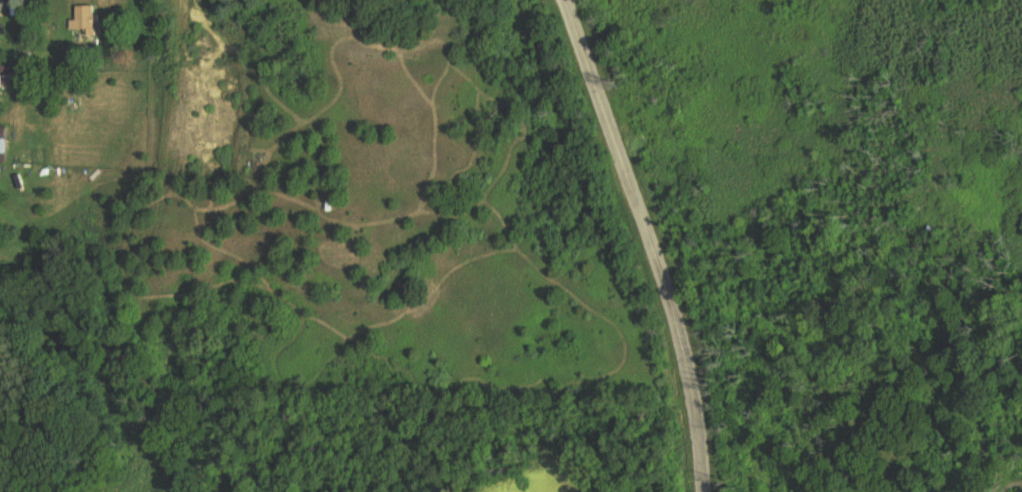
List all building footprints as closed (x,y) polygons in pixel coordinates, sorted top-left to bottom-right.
[(96,6),(77,6),(77,19),(71,19),(71,28),(96,29),(96,6)] [(14,65),(0,65),(0,84),(13,85),(14,65)] [(11,153),(12,128),(0,128),(0,148),(3,148),(3,153),(11,153)]
